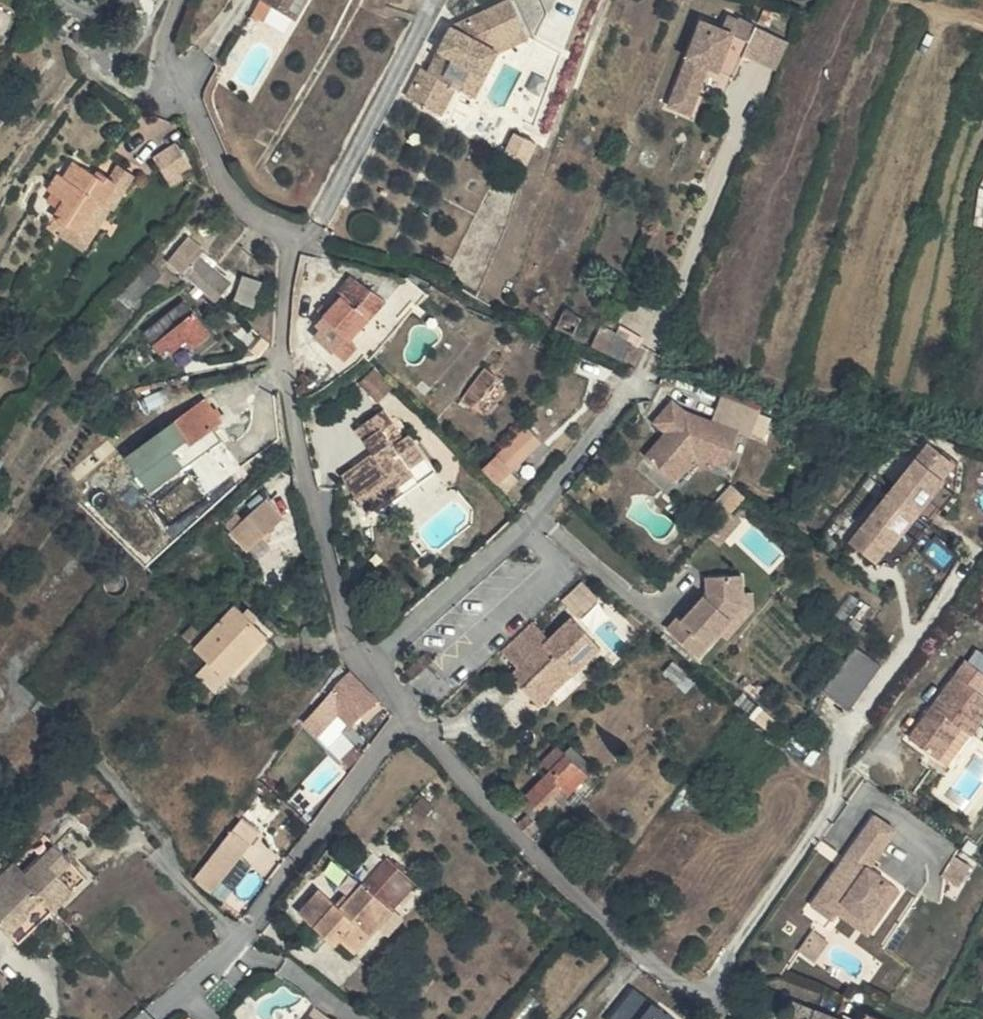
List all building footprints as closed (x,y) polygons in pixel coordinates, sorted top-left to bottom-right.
[(295,17),(266,0),(257,0),(252,9),(286,29),(295,17)] [(295,17),(305,0),(266,0),(295,17)] [(462,90),(476,67),(487,72),(499,50),(529,34),(512,0),(509,0),(454,31),(432,73),(425,70),(411,99),(443,116),(457,88),(462,90)] [(712,68),(723,72),(723,71),(732,50),(736,41),(747,17),(743,16),(741,19),(728,14),(722,29),(703,22),(670,108),(693,117),(703,90),(690,85),(699,62),(712,68)] [(754,48),(752,55),(776,64),(790,33),(747,17),(736,41),(739,42),(754,48)] [(736,50),(744,52),(752,55),(754,48),(739,42),(736,50)] [(736,50),(732,50),(723,71),(723,72),(734,76),(744,52),(736,50)] [(703,90),(712,68),(699,62),(690,85),(703,90)] [(474,95),(487,72),(476,67),(462,90),(474,95)] [(539,143),(518,133),(509,152),(530,162),(539,143)] [(180,145),(155,160),(171,187),(183,179),(181,175),(193,168),(180,145)] [(51,227),(59,231),(64,221),(85,232),(101,203),(106,206),(123,175),(115,171),(108,167),(104,174),(75,159),(68,174),(60,170),(49,189),(67,200),(51,227)] [(64,221),(59,231),(64,235),(62,239),(88,252),(113,210),(118,212),(143,171),(121,161),(115,171),(123,175),(106,206),(101,203),(85,232),(64,221)] [(171,261),(197,281),(209,261),(201,256),(205,251),(189,238),(171,261)] [(233,280),(209,261),(197,281),(219,298),(233,280)] [(246,276),(240,298),(258,303),(264,282),(246,276)] [(343,298),(335,308),(366,326),(389,299),(353,279),(338,294),(343,298)] [(149,334),(165,351),(171,346),(175,351),(189,339),(198,348),(215,333),(187,301),(149,334)] [(324,321),(333,310),(326,302),(317,312),(324,321)] [(355,338),(366,326),(335,308),(322,324),(327,329),(320,336),(337,352),(352,334),(355,338)] [(596,345),(625,356),(632,338),(603,327),(596,345)] [(348,362),(362,345),(355,338),(352,334),(337,352),(348,362)] [(493,373),(485,368),(463,400),(469,405),(493,373)] [(380,400),(394,387),(377,369),(363,381),(380,400)] [(469,405),(483,414),(507,383),(493,373),(469,405)] [(225,420),(208,397),(126,456),(152,493),(193,464),(202,476),(197,480),(207,494),(245,467),(226,442),(229,440),(218,424),(225,420)] [(673,397),(657,419),(672,432),(676,435),(670,442),(666,439),(653,457),(678,476),(699,451),(732,460),(742,427),(696,413),(673,397)] [(356,429),(373,454),(377,460),(368,465),(365,460),(339,478),(364,512),(394,493),(391,488),(409,476),(404,469),(423,456),(410,437),(391,450),(380,434),(391,426),(381,411),(356,429)] [(399,421),(391,426),(380,434),(391,450),(410,437),(399,421)] [(545,438),(529,423),(485,468),(501,483),(545,438)] [(676,435),(672,432),(666,439),(670,442),(676,435)] [(506,481),(515,490),(525,480),(523,477),(551,449),(545,442),(506,481)] [(942,456),(930,446),(905,478),(929,498),(955,466),(942,456)] [(373,454),(365,460),(368,465),(377,460),(373,454)] [(435,475),(423,456),(404,469),(409,476),(391,488),(394,493),(364,512),(369,521),(435,475)] [(917,513),(929,498),(905,478),(892,494),(917,513)] [(905,529),(917,513),(892,494),(880,509),(905,529)] [(879,561),(905,529),(880,509),(855,542),(879,561)] [(244,520),(209,551),(227,571),(242,558),(240,555),(260,537),(244,520)] [(700,611),(694,606),(683,618),(679,614),(667,627),(698,653),(720,631),(745,601),(745,590),(743,574),(708,575),(707,592),(702,597),(708,602),(700,611)] [(579,616),(601,597),(586,579),(563,599),(579,616)] [(745,601),(720,631),(729,638),(755,607),(756,590),(745,590),(745,601)] [(702,597),(694,606),(700,611),(708,602),(702,597)] [(551,610),(539,621),(552,635),(564,624),(551,610)] [(167,662),(196,692),(241,654),(211,622),(167,662)] [(844,633),(835,627),(817,652),(826,658),(844,633)] [(576,666),(543,632),(520,654),(489,683),(481,691),(514,724),(531,709),(546,694),(576,666)] [(520,654),(508,641),(476,670),(489,683),(520,654)] [(824,668),(808,691),(837,711),(853,689),(824,668)] [(950,715),(960,700),(937,682),(880,759),(907,780),(932,749),(943,757),(966,725),(950,715)] [(329,745),(353,714),(324,683),(310,698),(313,701),(279,747),(297,758),(315,735),(329,745)] [(553,700),(546,694),(531,709),(537,715),(553,700)] [(751,751),(763,739),(758,732),(746,746),(751,751)] [(315,735),(297,758),(311,769),(329,745),(315,735)] [(545,762),(555,773),(576,754),(566,743),(545,762)] [(932,749),(907,780),(905,784),(916,793),(943,757),(932,749)] [(591,771),(576,754),(555,773),(530,796),(545,813),(591,771)] [(200,876),(218,889),(265,828),(258,823),(270,808),(258,799),(200,876)] [(61,816),(74,830),(88,818),(74,804),(61,816)] [(898,827),(878,813),(863,834),(883,848),(898,827)] [(531,834),(542,824),(533,814),(522,824),(531,834)] [(883,848),(863,834),(815,901),(835,916),(841,909),(846,902),(867,916),(875,906),(884,912),(902,887),(871,866),(883,848)] [(19,856),(12,862),(56,909),(92,876),(62,845),(34,871),(19,856)] [(56,909),(12,862),(0,874),(0,890),(5,895),(0,900),(0,921),(20,942),(56,909)] [(387,862),(385,863),(410,892),(415,885),(387,862)] [(364,888),(349,907),(356,913),(348,922),(340,915),(321,900),(303,922),(340,953),(345,946),(360,958),(397,915),(394,912),(410,892),(385,863),(364,888)] [(846,902),(841,909),(871,931),(884,912),(875,906),(867,916),(846,902)] [(349,907),(340,915),(348,922),(356,913),(349,907)] [(816,930),(802,949),(818,960),(831,941),(816,930)] [(612,1018),(678,1018),(637,987),(612,1018)] [(819,1008),(796,1000),(789,1018),(814,1018),(819,1008)] [(814,1018),(848,1018),(819,1008),(814,1018)] [(888,1017),(864,1009),(857,1018),(887,1018),(888,1017)] [(313,1011),(307,1018),(324,1018),(313,1011)]
